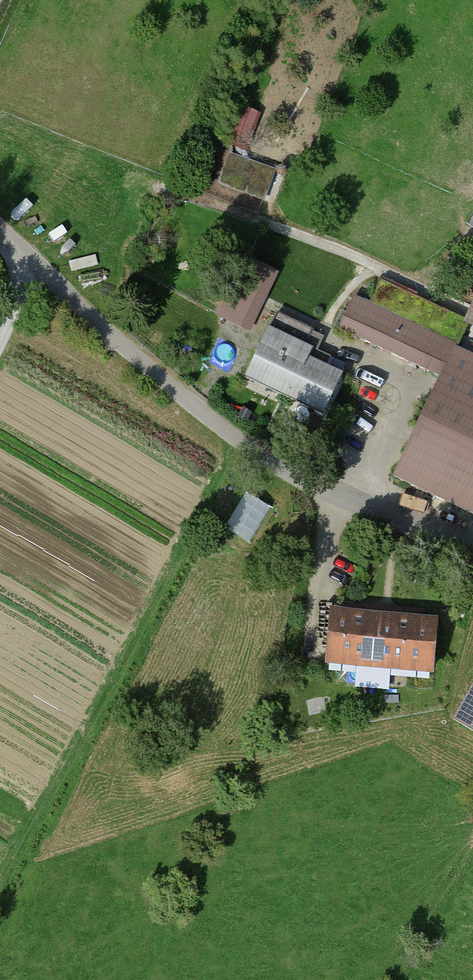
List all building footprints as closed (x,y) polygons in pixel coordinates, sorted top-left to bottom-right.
[(281,171),(233,155),(223,183),(271,200),(281,171)] [(244,254),(223,317),(258,329),(279,266),(244,254)] [(388,283),(376,308),(359,300),(345,331),(447,379),(472,325),(472,323),(388,283)] [(320,330),(288,315),(257,378),(331,413),(349,375),(308,355),(320,330)] [(466,348),(404,478),(472,511),(472,351),(466,348)] [(246,489),(227,525),(253,539),(273,503),(246,489)] [(444,619),(338,610),(334,663),(440,672),(444,619)]
